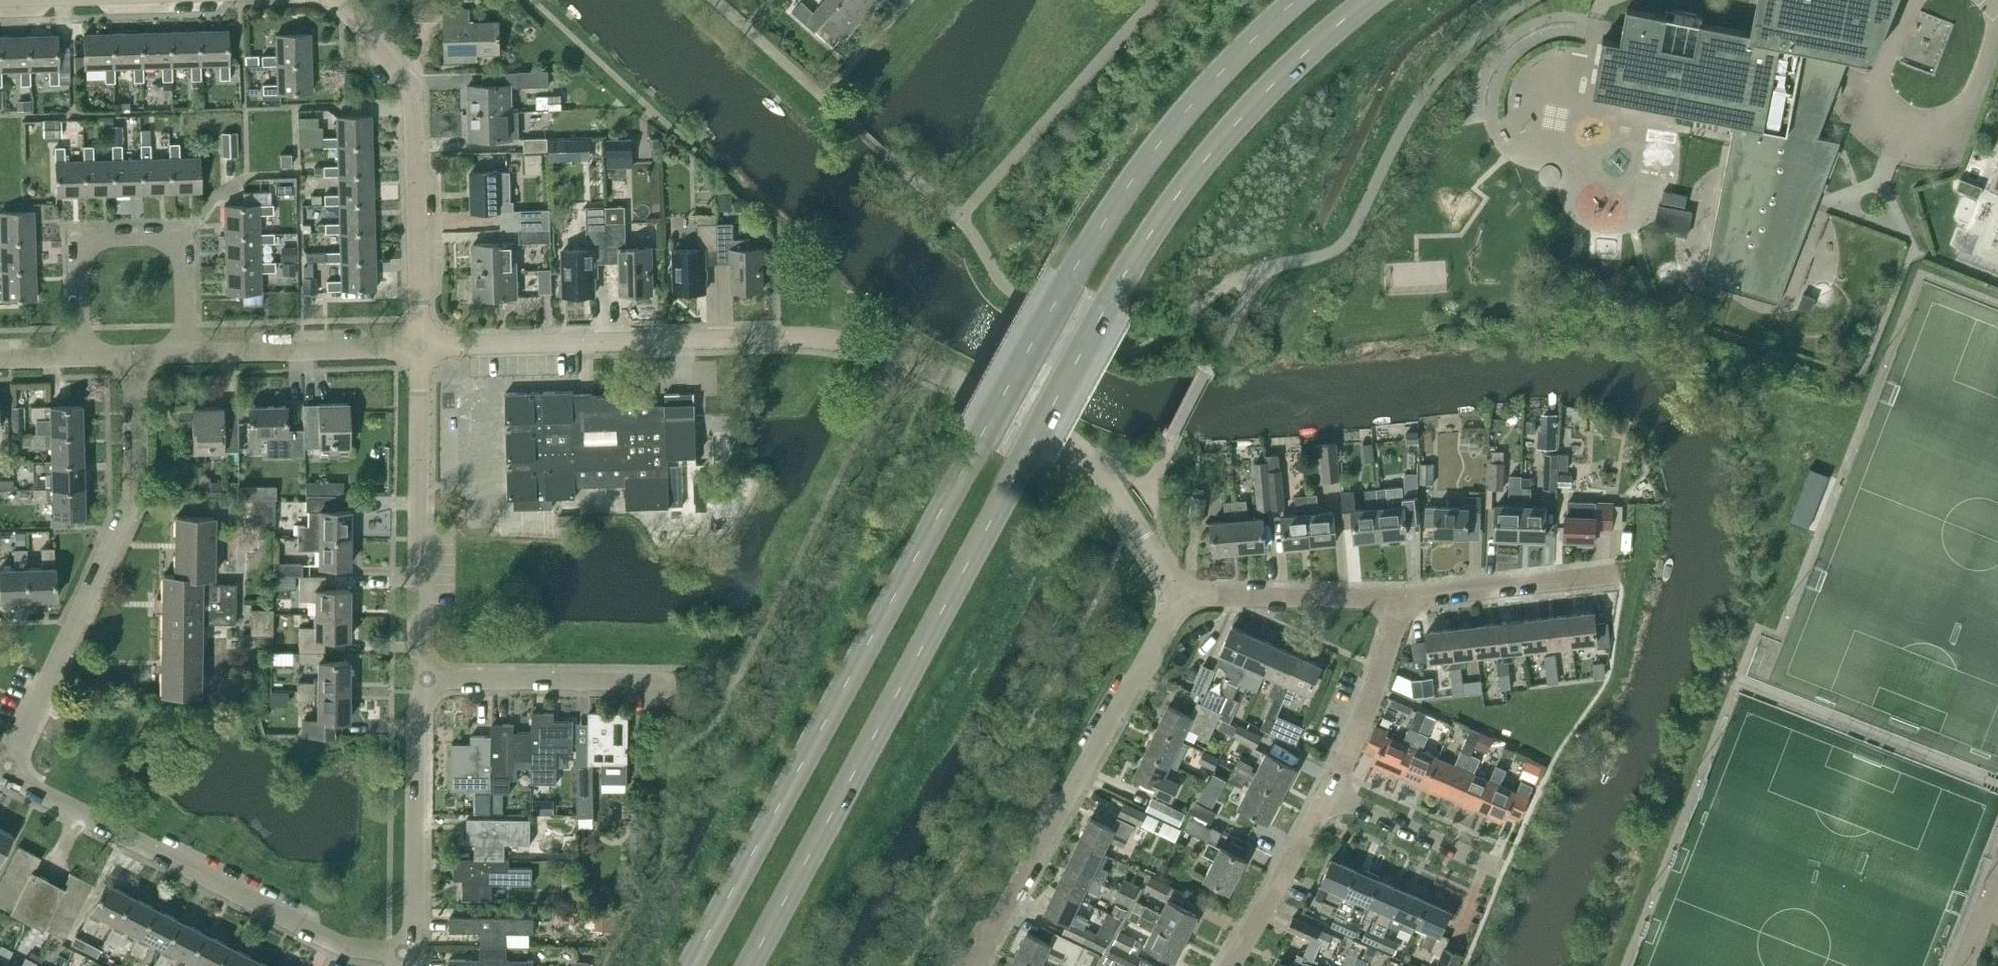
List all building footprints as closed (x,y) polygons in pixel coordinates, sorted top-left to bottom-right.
[(439,16),(438,0),(414,0),(414,17),(439,16)] [(861,20),(839,0),(824,0),(814,11),(802,1),(793,11),(815,32),(824,22),(844,40),(861,20)] [(861,20),(880,0),(839,0),(861,20)] [(1753,33),(1702,23),(1704,15),(1667,8),(1665,16),(1627,8),(1620,42),(1603,39),(1592,95),(1734,122),(1704,283),(1733,288),(1750,293),(1778,304),(1815,207),(1841,140),(1818,136),(1831,102),(1834,94),(1840,96),(1842,84),(1838,83),(1849,55),(1872,59),(1894,0),(1759,0),(1753,33)] [(469,9),(445,10),(447,60),(469,60),(469,53),(501,53),(500,21),(470,22),(469,9)] [(230,77),(229,29),(199,30),(200,65),(201,65),(220,64),(221,78),(230,77)] [(199,30),(171,31),(171,65),(172,65),(191,65),(192,79),(201,79),(201,65),(200,65),(199,30)] [(171,65),(171,31),(142,32),(143,66),(163,65),(163,80),(172,79),(172,65),(171,65)] [(142,32),(113,33),(114,67),(134,66),(134,81),(144,80),(143,66),(142,32)] [(113,33),(84,34),(85,67),(105,67),(105,81),(115,81),(114,67),(113,33)] [(277,34),(277,55),(263,55),(263,64),(278,64),(278,63),(311,62),(311,33),(277,34)] [(28,35),(0,36),(0,44),(1,70),(2,70),(21,69),(22,84),(31,83),(31,69),(29,69),(28,35)] [(59,83),(58,35),(28,35),(29,69),(31,69),(50,68),(50,83),(59,83)] [(259,55),(245,55),(246,64),(259,64),(259,55)] [(278,83),(264,84),(265,93),(312,91),(311,62),(278,63),(278,64),(278,83)] [(549,70),(519,71),(520,86),(549,85),(549,70)] [(513,111),(512,84),(469,85),(470,112),(513,111)] [(549,109),(548,95),(539,96),(539,109),(549,109)] [(563,109),(563,95),(550,95),(551,109),(563,109)] [(31,99),(17,100),(17,110),(32,110),(31,99)] [(130,102),(117,102),(117,111),(131,111),(130,102)] [(519,111),(513,111),(470,112),(471,139),(513,138),(520,137),(519,111)] [(337,116),(338,136),(324,137),(324,146),(338,145),(338,146),(372,145),(371,115),(337,116)] [(62,136),(62,119),(44,119),(44,137),(62,136)] [(122,127),(112,127),(113,146),(122,145),(122,127)] [(151,130),(141,130),(141,141),(142,145),(151,145),(151,141),(151,130)] [(237,156),(237,132),(223,132),(223,156),(237,156)] [(302,147),(323,146),(322,132),(300,134),(302,147)] [(571,157),(595,156),(594,134),(570,134),(571,157)] [(548,137),(525,138),(525,151),(549,150),(548,137)] [(626,155),(630,155),(630,139),(609,139),(609,155),(626,155)] [(201,191),(200,157),(180,157),(180,144),(170,144),(171,158),(172,192),(201,191)] [(113,159),(115,194),(143,193),(142,159),(123,159),(122,145),(113,146),(113,159)] [(142,145),(142,159),(143,193),(172,192),(171,158),(151,159),(151,145),(142,145)] [(338,146),(339,165),(325,165),(325,175),(339,174),(373,173),(372,145),(338,146)] [(85,161),(86,195),(115,194),(113,159),(94,160),(94,146),(85,147),(85,161)] [(65,161),(65,147),(55,147),(57,195),(86,195),(85,161),(65,161)] [(292,154),(282,155),(282,167),(293,167),(292,154)] [(626,167),(626,155),(609,155),(605,156),(605,167),(626,167)] [(1989,189),(1997,193),(1997,164),(1989,189)] [(501,172),(471,173),(473,212),(501,211),(527,211),(527,209),(515,210),(515,200),(511,200),(511,171),(502,171),(502,169),(501,169),(501,172)] [(339,174),(339,193),(326,194),(326,203),(340,202),(340,203),(374,202),(373,173),(339,174)] [(276,179),(276,193),(293,193),(293,179),(276,179)] [(1983,187),(1960,179),(1956,190),(1979,198),(1983,187)] [(1685,201),(1687,195),(1673,192),(1664,191),(1662,203),(1668,204),(1683,207),(1684,207),(1685,201)] [(719,193),(720,210),(733,210),(733,193),(719,193)] [(322,203),(321,194),(311,195),(312,203),(322,203)] [(340,203),(340,222),(326,223),(320,223),(319,231),(327,231),(327,232),(341,232),(341,231),(375,231),(374,202),(340,203)] [(225,205),(226,235),(260,234),(260,233),(259,214),(273,214),(273,204),(225,205)] [(1687,236),(1692,211),(1659,205),(1654,229),(1687,236)] [(606,206),(588,206),(589,249),(564,250),(565,281),(560,281),(560,294),(566,294),(566,295),(596,294),(595,263),(609,263),(608,222),(607,222),(606,206)] [(551,228),(551,210),(527,211),(501,211),(501,230),(521,230),(521,229),(528,229),(551,228)] [(34,211),(1,212),(1,233),(0,233),(0,242),(1,242),(1,241),(35,240),(34,211)] [(677,292),(706,291),(705,264),(719,264),(716,213),(699,213),(701,250),(676,251),(677,292)] [(718,213),(716,213),(719,264),(732,263),(733,290),(763,289),(762,248),(747,249),(747,239),(734,239),(733,224),(718,224),(718,213)] [(628,248),(627,222),(608,222),(609,263),(623,263),(623,293),(653,293),(652,247),(628,248)] [(521,229),(521,243),(552,242),(552,229),(528,229),(521,229)] [(341,231),(341,232),(341,251),(327,252),(327,261),(341,260),(375,259),(375,231),(341,231)] [(226,235),(227,263),(261,262),(260,243),(274,242),(274,233),(260,233),(260,234),(226,235)] [(36,269),(35,240),(1,241),(1,242),(2,261),(0,261),(0,271),(2,271),(2,270),(36,269)] [(517,243),(474,244),(475,271),(517,270),(517,243)] [(281,247),(281,261),(296,261),(296,247),(281,247)] [(306,252),(306,262),(326,261),(326,252),(306,252)] [(341,260),(342,280),(327,280),(328,290),(376,289),(375,259),(341,260)] [(275,262),(261,263),(261,262),(227,263),(227,293),(243,292),(243,304),(262,304),(262,291),(261,272),(275,271),(275,262)] [(283,262),(283,275),(296,275),(296,262),(283,262)] [(2,271),(3,290),(0,290),(0,299),(37,298),(36,269),(2,270),(2,271)] [(539,269),(540,293),(553,292),(552,269),(539,269)] [(517,270),(475,271),(475,298),(518,297),(517,270)] [(317,292),(317,277),(303,277),(304,292),(317,292)] [(515,498),(515,508),(554,507),(553,497),(577,496),(577,486),(627,485),(628,506),(669,505),(668,455),(696,454),(695,402),(694,392),(665,393),(666,403),(653,403),(653,393),(573,396),(573,391),(545,391),(545,397),(535,397),(535,392),(506,393),(507,421),(513,421),(513,431),(507,431),(508,459),(514,459),(514,469),(508,469),(509,498),(515,498)] [(319,418),(304,418),(305,447),(350,446),(349,403),(319,403),(319,418)] [(51,434),(83,433),(82,405),(31,406),(32,418),(51,417),(51,433),(51,434)] [(286,405),(249,406),(250,433),(266,433),(267,456),(281,456),(281,454),(303,453),(304,453),(303,429),(286,430),(286,405)] [(25,431),(25,406),(12,406),(12,431),(25,431)] [(238,449),(238,407),(193,407),(194,450),(238,449)] [(0,412),(0,427),(8,427),(8,412),(0,412)] [(1556,449),(1557,430),(1538,430),(1537,448),(1556,449)] [(83,460),(83,433),(51,434),(51,433),(32,433),(33,445),(52,445),(52,461),(83,460)] [(1341,479),(1340,468),(1338,444),(1337,442),(1321,443),(1324,480),(1341,479)] [(1491,461),(1490,489),(1504,489),(1505,462),(1504,462),(1505,451),(1491,450),(1491,461)] [(1559,453),(1546,452),(1544,489),(1558,489),(1558,486),(1558,473),(1559,453)] [(33,473),(42,473),(43,488),(53,488),(84,487),(83,460),(52,461),(52,459),(33,460),(33,473)] [(1255,463),(1256,479),(1259,510),(1271,509),(1268,471),(1267,461),(1255,463)] [(1435,483),(1435,463),(1421,463),(1421,483),(1435,483)] [(1789,522),(1808,530),(1829,475),(1810,468),(1789,522)] [(1268,471),(1271,509),(1286,508),(1282,469),(1269,471),(1268,471)] [(1573,473),(1558,473),(1558,486),(1572,486),(1573,473)] [(1510,475),(1509,505),(1496,504),(1495,537),(1499,537),(1500,538),(1507,539),(1509,537),(1519,537),(1521,487),(1521,475),(1510,475)] [(707,477),(695,477),(695,501),(707,501),(707,477)] [(203,481),(203,497),(220,497),(220,481),(203,481)] [(239,496),(239,481),(228,481),(228,496),(239,496)] [(325,494),(325,481),(306,481),(306,494),(325,494)] [(242,499),(253,499),(253,486),(242,486),(242,499)] [(53,488),(43,488),(34,488),(15,489),(15,501),(34,500),(53,500),(53,516),(85,515),(84,487),(53,488)] [(1530,487),(1521,487),(1519,537),(1537,538),(1543,538),(1545,506),(1537,506),(1529,506),(1530,487)] [(1203,523),(1207,497),(1204,497),(1205,490),(1194,488),(1193,495),(1189,521),(1203,523)] [(256,497),(269,497),(269,493),(265,489),(260,489),(256,493),(256,497)] [(1420,521),(1418,496),(1399,498),(1400,505),(1389,506),(1388,489),(1377,490),(1381,537),(1392,536),(1393,538),(1403,537),(1403,535),(1407,535),(1406,523),(1420,521)] [(1355,525),(1356,540),(1381,537),(1377,490),(1366,491),(1367,508),(1353,509),(1352,491),(1342,492),(1345,526),(1355,525)] [(351,538),(351,510),(336,510),(336,494),(306,494),(306,509),(307,509),(307,525),(298,525),(298,537),(351,538)] [(1334,512),(1318,513),(1317,495),(1306,496),(1311,543),(1337,541),(1334,512)] [(1306,496),(1295,497),(1297,515),(1283,516),(1286,546),(1311,543),(1306,496)] [(1468,519),(1480,519),(1481,498),(1463,497),(1462,507),(1427,506),(1426,526),(1436,526),(1436,535),(1468,536),(1468,519)] [(253,525),(275,525),(276,500),(253,500),(253,525)] [(1240,550),(1237,501),(1226,502),(1228,521),(1213,522),(1215,552),(1240,550)] [(1249,519),(1247,501),(1237,501),(1240,550),(1265,547),(1263,518),(1249,519)] [(1612,528),(1613,504),(1613,503),(1596,503),(1595,516),(1566,515),(1566,525),(1560,525),(1560,538),(1566,538),(1565,539),(1578,540),(1578,544),(1594,545),(1594,540),(1595,540),(1596,527),(1612,528)] [(576,526),(575,515),(559,515),(559,526),(576,526)] [(67,516),(54,516),(50,516),(51,526),(67,525),(67,516)] [(175,575),(164,574),(162,693),(199,693),(200,623),(236,624),(237,583),(213,583),(214,517),(176,516),(175,575)] [(24,534),(13,535),(13,547),(24,547),(24,534)] [(351,565),(351,538),(298,537),(297,548),(319,549),(319,565),(351,565)] [(41,549),(42,567),(27,568),(28,599),(56,598),(54,548),(41,549)] [(15,568),(0,569),(0,585),(1,600),(28,599),(27,568),(27,549),(14,549),(15,568)] [(275,574),(300,574),(303,574),(303,563),(275,562),(275,574)] [(315,599),(315,613),(350,613),(351,589),(325,588),(325,575),(303,574),(300,574),(300,599),(315,599)] [(283,589),(295,589),(295,577),(283,576),(283,589)] [(251,634),(274,635),(274,609),(251,608),(251,634)] [(1569,615),(1573,644),(1597,641),(1598,648),(1612,646),(1609,622),(1595,623),(1594,612),(1569,615)] [(350,638),(350,613),(315,613),(315,626),(299,626),(299,652),(324,651),(325,638),(350,638)] [(1545,617),(1549,647),(1573,644),(1569,615),(1545,617)] [(1522,630),(1525,650),(1537,648),(1549,647),(1545,617),(1537,618),(1521,620),(1522,630)] [(1503,660),(1498,660),(1500,672),(1510,671),(1509,661),(1515,660),(1514,651),(1525,650),(1522,630),(1521,620),(1498,623),(1501,647),(1501,653),(1502,652),(1503,660)] [(1474,626),(1478,655),(1501,653),(1501,647),(1498,623),(1474,626)] [(1238,685),(1239,682),(1244,672),(1240,670),(1255,635),(1233,626),(1222,653),(1233,658),(1224,679),(1230,681),(1238,685)] [(1478,655),(1474,626),(1452,628),(1455,658),(1478,655)] [(1452,628),(1428,631),(1431,661),(1445,659),(1446,669),(1451,668),(1452,668),(1457,667),(1457,666),(1455,658),(1452,628)] [(1240,670),(1244,672),(1239,682),(1257,691),(1265,673),(1277,645),(1255,635),(1240,670)] [(1277,694),(1274,701),(1282,704),(1282,705),(1285,698),(1288,692),(1287,691),(1284,690),(1299,655),(1277,645),(1265,673),(1277,677),(1270,691),(1277,694)] [(298,682),(298,691),(349,691),(350,661),(324,661),(324,651),(299,652),(299,662),(319,662),(318,678),(314,678),(314,683),(298,682)] [(1557,668),(1556,653),(1545,655),(1547,669),(1557,668)] [(1299,655),(1284,690),(1287,691),(1288,692),(1285,698),(1291,701),(1298,687),(1309,692),(1321,665),(1299,655)] [(1593,663),(1595,678),(1606,677),(1604,661),(1593,663)] [(1192,691),(1205,696),(1216,670),(1204,664),(1198,677),(1184,671),(1179,683),(1193,689),(1192,691)] [(1457,667),(1452,668),(1453,679),(1463,677),(1461,665),(1457,666),(1457,667)] [(1547,669),(1549,684),(1559,683),(1557,668),(1547,669)] [(1500,672),(1501,688),(1512,687),(1510,671),(1500,672)] [(1412,679),(1414,697),(1435,695),(1433,677),(1412,679)] [(1453,679),(1455,694),(1459,693),(1465,693),(1463,677),(1453,679)] [(1233,696),(1238,685),(1230,681),(1224,694),(1228,696),(1233,698),(1233,696)] [(270,705),(288,706),(289,691),(270,691),(270,705)] [(349,720),(349,691),(298,691),(297,700),(314,700),(314,704),(318,704),(318,720),(303,720),(303,733),(333,734),(333,720),(349,720)] [(1391,704),(1411,713),(1413,707),(1394,699),(1391,704)] [(1181,739),(1187,727),(1209,738),(1220,717),(1222,713),(1221,712),(1199,701),(1192,716),(1170,705),(1158,729),(1181,740),(1181,739)] [(1274,701),(1269,711),(1278,715),(1282,705),(1282,704),(1274,701)] [(1230,722),(1235,710),(1224,705),(1221,712),(1222,713),(1220,717),(1230,722)] [(1388,729),(1397,711),(1389,707),(1380,725),(1388,729)] [(1419,731),(1426,713),(1417,709),(1410,727),(1403,742),(1386,735),(1388,731),(1376,725),(1365,751),(1376,756),(1373,763),(1378,765),(1377,767),(1388,772),(1389,769),(1401,775),(1419,731)] [(1269,711),(1262,728),(1271,731),(1278,715),(1269,711)] [(532,767),(532,783),(558,783),(558,767),(558,750),(573,750),(574,722),(554,721),(554,713),(533,712),(532,733),(532,762),(532,767)] [(578,742),(577,778),(593,778),(593,762),(602,763),(602,782),(628,783),(628,763),(629,728),(629,712),(590,712),(590,723),(590,742),(578,742)] [(1436,717),(1426,713),(1419,731),(1401,775),(1412,780),(1412,782),(1422,787),(1423,785),(1426,786),(1438,758),(1421,750),(1428,735),(1436,717)] [(1278,715),(1271,731),(1297,743),(1299,738),(1304,727),(1304,726),(1278,715)] [(1220,727),(1233,733),(1237,725),(1224,719),(1220,727)] [(492,725),(492,736),(493,736),(493,778),(492,791),(503,792),(510,792),(511,779),(517,779),(517,761),(532,762),(532,733),(514,733),(514,725),(492,725)] [(1239,725),(1238,726),(1237,725),(1233,733),(1234,734),(1233,735),(1257,747),(1262,737),(1239,725)] [(1470,754),(1471,755),(1482,732),(1480,731),(1472,727),(1461,750),(1455,765),(1438,758),(1426,786),(1429,787),(1429,789),(1441,795),(1441,793),(1452,797),(1470,754)] [(1158,729),(1147,752),(1170,763),(1178,767),(1189,743),(1181,739),(1181,740),(1158,729)] [(1488,753),(1495,737),(1483,731),(1475,747),(1488,753)] [(452,773),(452,791),(468,791),(475,791),(475,813),(491,814),(491,791),(492,791),(493,778),(493,736),(492,736),(472,736),(472,743),(452,743),(452,773)] [(1199,761),(1216,769),(1221,757),(1205,750),(1199,761)] [(1170,763),(1147,752),(1136,776),(1157,786),(1155,790),(1172,798),(1179,782),(1164,775),(1170,763)] [(1283,795),(1297,768),(1267,752),(1256,773),(1251,770),(1253,766),(1240,759),(1234,769),(1283,795)] [(1471,755),(1470,754),(1452,797),(1465,803),(1464,805),(1474,809),(1475,807),(1478,809),(1490,780),(1473,773),(1479,758),(1471,755)] [(1521,775),(1535,782),(1542,767),(1528,761),(1521,775)] [(1505,821),(1508,813),(1519,818),(1533,786),(1521,780),(1516,792),(1500,785),(1507,770),(1496,766),(1490,780),(1478,809),(1490,814),(1489,816),(1500,821),(1501,819),(1505,821)] [(1269,821),(1283,795),(1234,769),(1229,780),(1242,787),(1244,782),(1250,785),(1239,805),(1269,821)] [(577,778),(577,817),(594,817),(593,778),(577,778)] [(1153,796),(1147,809),(1180,825),(1186,812),(1153,796)] [(533,813),(545,814),(546,800),(533,800),(533,813)] [(1196,815),(1195,815),(1208,822),(1209,821),(1211,823),(1217,812),(1197,801),(1191,812),(1196,815)] [(1126,802),(1120,815),(1136,822),(1140,824),(1152,830),(1158,818),(1147,813),(1126,802)] [(492,803),(492,812),(503,812),(503,803),(492,803)] [(1212,828),(1206,825),(1208,822),(1195,815),(1187,830),(1209,841),(1203,852),(1214,858),(1204,877),(1231,891),(1247,860),(1217,844),(1223,832),(1213,826),(1212,828)] [(1091,818),(1080,841),(1103,852),(1103,851),(1110,839),(1125,846),(1129,837),(1135,825),(1119,817),(1114,828),(1091,818)] [(468,818),(468,840),(475,840),(475,858),(505,859),(505,843),(530,844),(530,819),(468,818)] [(1174,826),(1169,836),(1176,839),(1181,829),(1174,826)] [(13,834),(0,828),(0,860),(13,834)] [(1103,867),(1109,855),(1109,854),(1103,851),(1103,852),(1080,841),(1069,864),(1105,880),(1110,870),(1103,867)] [(0,882),(0,906),(11,911),(10,912),(64,940),(93,883),(70,872),(63,886),(33,871),(41,857),(19,846),(0,882)] [(464,880),(464,900),(492,900),(493,883),(509,883),(533,884),(533,867),(509,867),(509,859),(505,859),(475,858),(455,858),(455,879),(464,880)] [(1339,908),(1346,893),(1356,869),(1333,859),(1316,898),(1327,902),(1339,908)] [(1069,864),(1058,887),(1081,898),(1087,887),(1099,893),(1105,880),(1069,864)] [(1332,925),(1349,932),(1356,935),(1361,923),(1350,918),(1355,906),(1367,911),(1370,903),(1380,880),(1378,879),(1380,875),(1367,869),(1365,873),(1356,869),(1346,893),(1339,908),(1332,925)] [(1151,875),(1145,888),(1165,898),(1171,885),(1151,875)] [(1125,878),(1120,887),(1136,895),(1141,885),(1125,878)] [(1386,931),(1389,925),(1404,890),(1380,880),(1370,903),(1382,908),(1374,925),(1376,926),(1375,929),(1368,927),(1363,938),(1380,945),(1385,934),(1386,931)] [(105,881),(82,926),(94,932),(102,915),(115,922),(116,922),(130,894),(105,881)] [(1081,898),(1058,887),(1047,911),(1069,922),(1064,932),(1105,951),(1116,928),(1111,925),(1104,938),(1084,929),(1089,919),(1075,912),(1081,898)] [(1115,899),(1131,906),(1136,895),(1120,887),(1115,899)] [(1417,924),(1427,900),(1404,890),(1389,925),(1399,930),(1400,928),(1413,933),(1417,924)] [(140,935),(154,907),(130,894),(116,922),(115,922),(106,938),(107,939),(115,943),(117,944),(125,927),(139,934),(140,935)] [(1433,950),(1442,954),(1437,965),(1459,965),(1464,953),(1446,947),(1450,937),(1441,933),(1451,911),(1427,900),(1417,924),(1430,929),(1424,944),(1433,948),(1433,950)] [(1138,901),(1133,911),(1187,937),(1191,927),(1193,927),(1197,920),(1196,918),(1197,915),(1169,901),(1163,914),(1138,901)] [(1124,918),(1129,908),(1117,903),(1112,913),(1124,918)] [(179,919),(154,907),(140,935),(139,934),(130,951),(142,957),(150,940),(163,947),(164,947),(179,919)] [(614,931),(614,910),(593,911),(594,931),(614,931)] [(1133,911),(1129,919),(1154,931),(1148,944),(1176,958),(1177,956),(1179,956),(1182,949),(1182,946),(1187,937),(1133,911)] [(534,933),(535,918),(450,917),(450,932),(481,932),(481,946),(507,946),(507,932),(534,933)] [(1317,953),(1321,943),(1322,941),(1317,939),(1322,929),(1292,917),(1287,929),(1311,940),(1307,949),(1317,953)] [(179,919),(164,947),(163,947),(155,963),(160,965),(167,965),(174,952),(188,959),(189,959),(203,931),(179,919)] [(1322,941),(1321,943),(1328,947),(1333,935),(1322,929),(1317,939),(1322,941)] [(203,931),(189,959),(188,959),(184,965),(198,965),(199,965),(201,965),(216,965),(227,944),(203,931)] [(1122,931),(1115,944),(1139,955),(1145,943),(1122,931)] [(1028,933),(1017,956),(1039,965),(1040,965),(1046,954),(1071,965),(1075,965),(1085,946),(1056,932),(1051,943),(1028,933)] [(1401,941),(1385,934),(1380,945),(1396,952),(1401,941)] [(13,951),(17,941),(7,936),(2,945),(1,945),(0,947),(0,965),(5,965),(13,951)] [(71,943),(81,948),(85,941),(74,936),(71,943)] [(227,944),(216,965),(246,965),(251,956),(227,944)] [(1109,956),(1129,965),(1138,965),(1143,957),(1139,955),(1115,944),(1109,956)] [(1363,959),(1368,961),(1370,963),(1377,948),(1369,945),(1363,959)] [(481,946),(481,959),(450,959),(450,965),(534,965),(534,960),(507,959),(507,946),(481,946)] [(1303,955),(1301,960),(1306,962),(1304,965),(1317,965),(1312,964),(1317,953),(1307,949),(1304,955),(1303,955)] [(1306,962),(1301,960),(1303,955),(1299,953),(1292,965),(1304,965),(1306,962)] [(251,956),(246,965),(270,965),(251,956)] [(1012,965),(1039,965),(1017,956),(1012,965)] [(37,963),(26,957),(21,965),(35,965),(37,963)] [(1368,961),(1363,959),(1358,957),(1355,965),(1366,965),(1368,961)]
